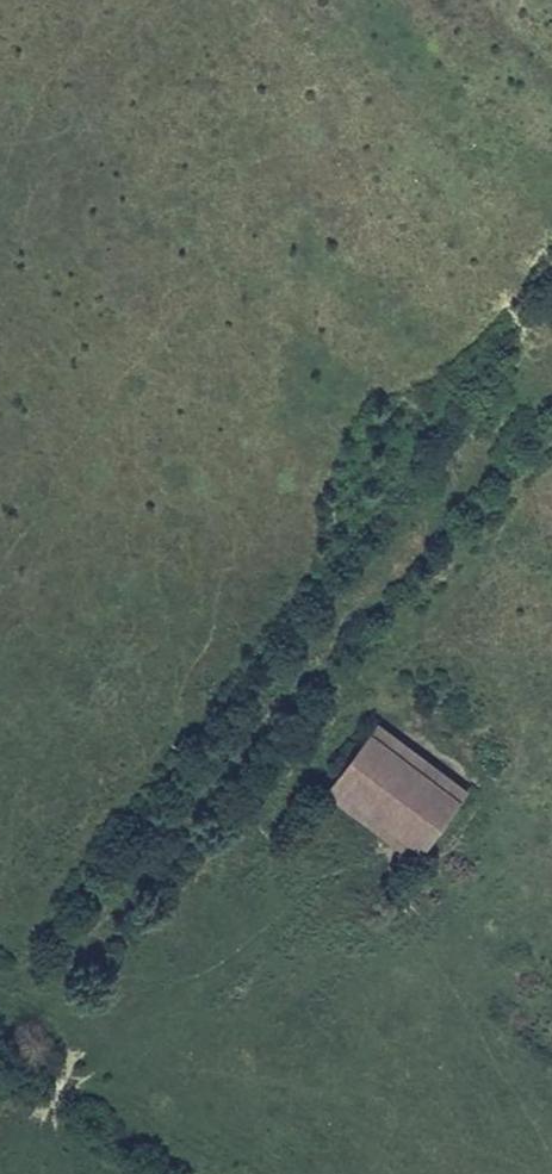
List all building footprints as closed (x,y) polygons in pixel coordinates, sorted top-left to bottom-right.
[(343,805),(362,819),(415,750),(378,722),(326,792),(343,805)] [(408,853),(418,860),(470,791),(415,750),(362,819),(408,853)]
